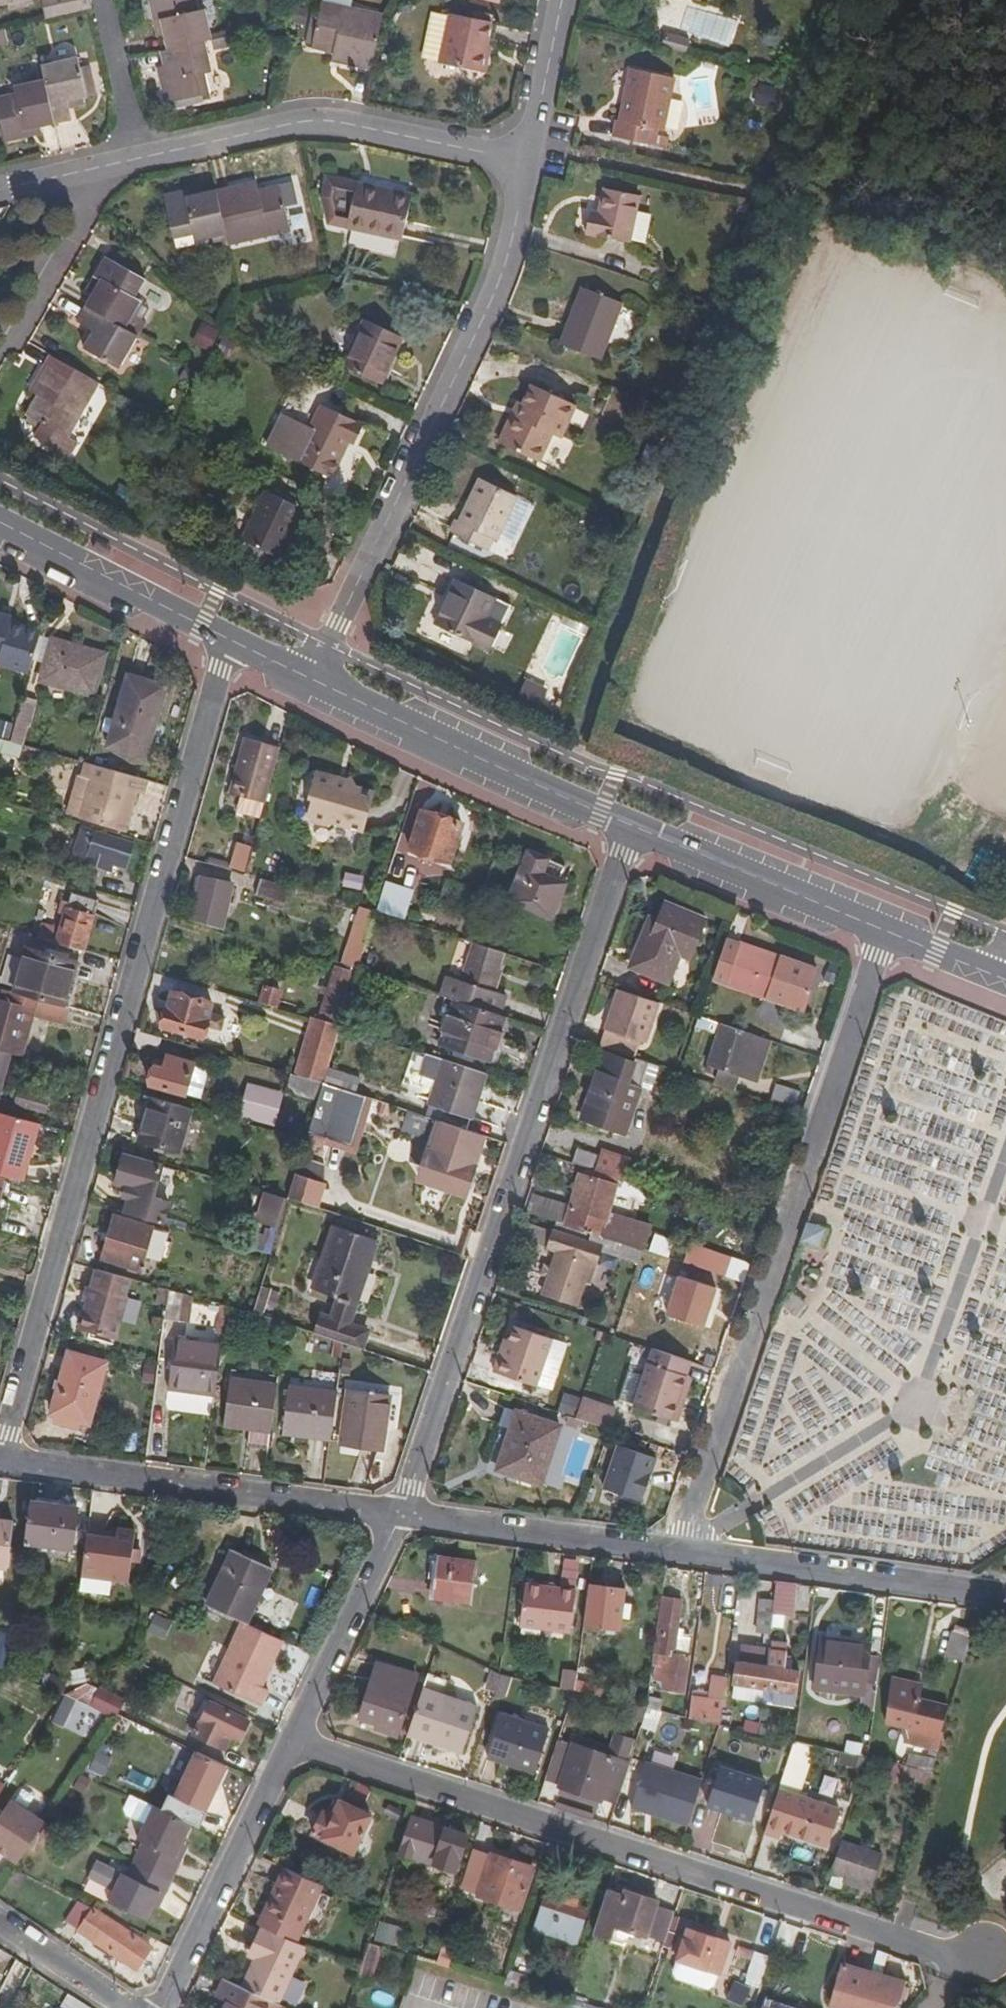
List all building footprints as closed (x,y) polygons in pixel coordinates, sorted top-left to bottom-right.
[(88,0),(44,0),(48,18),(90,8),(88,0)] [(202,4),(192,6),(191,0),(146,0),(149,14),(156,13),(162,40),(197,32),(199,32),(207,30),(202,4)] [(373,8),(319,0),(311,0),(304,46),(334,50),(333,58),(365,62),(373,8)] [(483,45),(489,17),(445,8),(435,57),(485,68),(490,46),(483,45)] [(206,62),(199,32),(197,32),(162,40),(154,42),(162,71),(155,73),(161,97),(203,86),(198,64),(206,62)] [(688,50),(691,40),(664,32),(661,42),(688,50)] [(669,120),(677,68),(627,56),(622,80),(630,81),(625,110),(618,109),(614,109),(611,126),(654,133),(657,118),(669,120)] [(88,98),(79,57),(45,64),(48,79),(57,123),(74,121),(70,102),(88,98)] [(48,79),(18,85),(20,94),(0,98),(0,120),(5,144),(30,139),(28,130),(57,123),(48,79)] [(625,110),(630,81),(622,80),(618,109),(625,110)] [(404,237),(414,193),(396,189),(396,192),(360,184),(360,181),(331,175),(327,195),(330,221),(404,237)] [(632,230),(640,184),(604,177),(599,201),(588,199),(584,221),(632,230)] [(289,228),(278,180),(251,186),(250,178),(210,188),(220,233),(223,243),(289,228)] [(396,189),(360,181),(360,184),(396,192),(396,189)] [(220,233),(210,188),(182,194),(180,188),(158,193),(168,235),(191,230),(193,238),(220,233)] [(124,319),(138,295),(132,291),(143,271),(102,247),(91,267),(97,270),(82,295),(124,319)] [(607,351),(627,288),(581,274),(562,338),(607,351)] [(114,357),(133,324),(124,319),(82,295),(73,312),(90,321),(81,338),(114,357)] [(378,381),(400,337),(362,317),(339,361),(378,381)] [(200,322),(195,342),(216,348),(221,327),(200,322)] [(64,427),(95,373),(42,344),(27,371),(36,377),(21,402),(37,411),(30,422),(65,442),(71,431),(64,427)] [(543,459),(562,423),(569,426),(585,396),(541,372),(528,398),(518,415),(514,413),(503,437),(543,459)] [(518,415),(528,398),(522,395),(514,413),(518,415)] [(325,478),(342,443),(350,444),(358,428),(317,408),(290,461),(325,478)] [(500,533),(519,494),(485,476),(464,516),(461,514),(453,528),(487,546),(493,534),(500,533)] [(275,561),(299,511),(262,493),(239,541),(275,561)] [(488,612),(496,593),(456,574),(434,618),(489,645),(502,619),(488,612)] [(10,617),(0,614),(0,620),(9,623),(10,617)] [(40,631),(9,623),(0,620),(0,663),(29,671),(39,635),(40,631)] [(47,681),(58,640),(39,635),(29,671),(28,675),(47,681)] [(105,699),(116,657),(58,640),(47,681),(105,699)] [(550,676),(527,666),(520,682),(543,692),(550,676)] [(146,754),(165,683),(126,672),(107,744),(146,754)] [(30,727),(37,699),(22,695),(15,722),(30,727)] [(245,765),(252,738),(244,736),(237,763),(245,765)] [(23,743),(0,738),(0,752),(20,756),(23,743)] [(266,801),(281,746),(252,738),(245,765),(237,763),(229,791),(266,801)] [(123,829),(134,791),(141,793),(145,779),(86,763),(83,762),(80,776),(92,779),(81,817),(123,829)] [(362,831),(373,791),(356,786),(351,776),(347,779),(316,770),(308,797),(312,798),(307,815),(310,821),(326,825),(331,822),(362,831)] [(448,861),(460,822),(421,809),(409,848),(448,861)] [(126,867),(133,842),(86,827),(77,859),(110,869),(111,869),(112,869),(113,868),(114,864),(126,867)] [(246,872),(254,844),(238,840),(232,862),(230,868),(246,872)] [(554,919),(566,884),(540,876),(545,862),(526,855),(510,905),(554,919)] [(232,862),(210,856),(208,862),(230,868),(232,862)] [(220,928),(233,883),(203,874),(190,919),(220,928)] [(288,902),(293,886),(257,876),(253,892),(288,902)] [(83,951),(98,900),(70,891),(59,930),(40,925),(37,937),(83,951)] [(690,958),(705,919),(664,903),(657,921),(657,926),(647,923),(631,966),(669,982),(681,954),(690,958)] [(357,968),(365,941),(349,936),(341,963),(357,968)] [(814,971),(775,957),(724,939),(710,979),(761,997),(761,998),(800,1011),(814,971)] [(497,1014),(503,994),(491,990),(502,952),(470,941),(458,981),(444,976),(438,995),(445,997),(454,1000),(497,1014)] [(62,1005),(75,960),(25,946),(12,991),(36,998),(62,1005)] [(374,969),(377,957),(367,954),(364,966),(374,969)] [(336,1015),(350,971),(335,966),(321,1011),(336,1015)] [(939,1079),(942,1031),(950,1032),(958,1020),(972,1029),(979,1017),(923,983),(911,1004),(908,995),(893,1021),(910,1022),(918,1048),(900,1047),(898,1076),(878,1082),(876,1081),(883,1104),(877,1115),(874,1157),(886,1158),(884,1185),(898,1162),(905,1184),(908,1129),(924,1124),(920,1171),(953,1173),(950,1163),(941,1158),(962,1123),(968,1124),(970,1098),(939,1079)] [(278,1007),(282,990),(267,985),(262,1003),(278,1007)] [(36,998),(12,991),(5,989),(0,1006),(0,1049),(7,1051),(20,1055),(36,998)] [(644,1041),(657,1002),(617,989),(600,1045),(604,1047),(635,1057),(640,1040),(644,1041)] [(204,1039),(214,1003),(173,991),(162,1027),(204,1039)] [(443,1032),(454,1000),(445,997),(438,1014),(443,1016),(437,1030),(443,1032)] [(488,1060),(503,1016),(497,1014),(454,1000),(443,1032),(439,1044),(488,1060)] [(322,1083),(340,1025),(312,1017),(298,1063),(307,1065),(303,1078),(322,1083)] [(755,1076),(767,1039),(720,1023),(707,1062),(715,1065),(712,1075),(720,1078),(724,1068),(738,1073),(740,1071),(755,1076)] [(653,1093),(656,1083),(665,1087),(668,1079),(674,1081),(676,1072),(635,1057),(604,1047),(580,1119),(624,1135),(639,1088),(653,1093)] [(466,1129),(485,1073),(422,1052),(416,1071),(437,1077),(425,1116),(441,1121),(466,1129)] [(186,1094),(196,1062),(168,1054),(165,1068),(154,1065),(149,1083),(186,1094)] [(303,1078),(307,1065),(298,1063),(294,1075),(303,1078)] [(317,1100),(322,1083),(303,1078),(294,1075),(290,1074),(285,1090),(317,1100)] [(351,1145),(365,1097),(322,1083),(317,1100),(307,1132),(351,1145)] [(793,1105),(798,1092),(775,1084),(771,1097),(793,1105)] [(272,1123),(280,1096),(250,1088),(242,1114),(272,1123)] [(45,1098),(18,1090),(14,1104),(42,1111),(45,1098)] [(178,1152),(191,1108),(158,1098),(144,1141),(178,1152)] [(36,1123),(0,1113),(0,1175),(4,1176),(20,1181),(36,1123)] [(465,1190),(483,1135),(466,1129),(441,1121),(424,1177),(465,1190)] [(620,1179),(625,1161),(602,1153),(601,1156),(575,1147),(570,1162),(591,1169),(617,1178),(620,1179)] [(153,1197),(161,1164),(124,1153),(116,1181),(127,1184),(124,1196),(130,1197),(126,1211),(166,1223),(171,1201),(153,1197)] [(315,1187),(320,1172),(297,1165),(293,1179),(315,1187)] [(652,1228),(607,1212),(617,1178),(591,1169),(589,1175),(581,1173),(565,1224),(641,1250),(645,1251),(652,1228)] [(314,1206),(319,1188),(315,1187),(293,1179),(288,1197),(314,1206)] [(274,1224),(283,1196),(265,1191),(257,1219),(274,1224)] [(143,1269),(155,1224),(115,1212),(102,1257),(143,1269)] [(587,1281),(598,1249),(637,1262),(641,1250),(565,1224),(554,1220),(546,1246),(555,1248),(541,1291),(576,1303),(584,1279),(587,1281)] [(810,1224),(809,1245),(826,1246),(827,1225),(810,1224)] [(357,1300),(377,1239),(336,1226),(315,1286),(339,1294),(357,1300)] [(655,1232),(651,1251),(672,1255),(676,1236),(655,1232)] [(722,1277),(727,1262),(686,1248),(681,1263),(722,1277)] [(113,1337),(127,1293),(124,1292),(129,1276),(97,1267),(92,1286),(87,1300),(79,1327),(113,1337)] [(712,1324),(723,1283),(681,1271),(670,1312),(712,1324)] [(273,1318),(282,1290),(261,1283),(253,1311),(273,1318)] [(166,1303),(168,1287),(156,1284),(153,1301),(166,1303)] [(87,1300),(92,1286),(87,1285),(83,1299),(87,1300)] [(178,1319),(181,1291),(168,1287),(166,1303),(164,1316),(178,1319)] [(191,1294),(181,1291),(178,1319),(189,1320),(191,1294)] [(349,1323),(357,1300),(339,1294),(331,1317),(349,1323)] [(222,1332),(226,1303),(217,1301),(215,1318),(214,1318),(213,1331),(222,1332)] [(362,1348),(369,1330),(349,1323),(331,1317),(320,1313),(313,1332),(331,1337),(343,1342),(362,1348)] [(536,1385),(551,1337),(513,1324),(508,1342),(506,1351),(500,1353),(494,1371),(536,1385)] [(215,1394),(221,1343),(173,1337),(167,1388),(215,1394)] [(341,1356),(343,1342),(331,1337),(329,1355),(341,1356)] [(506,1351),(508,1342),(504,1340),(500,1353),(506,1351)] [(85,1419),(96,1386),(101,1387),(109,1361),(69,1349),(52,1409),(85,1419)] [(670,1420),(689,1362),(651,1349),(632,1408),(670,1420)] [(349,1358),(341,1357),(339,1371),(347,1372),(349,1358)] [(155,1381),(158,1363),(144,1359),(140,1379),(155,1381)] [(268,1446),(276,1382),(229,1377),(224,1420),(249,1422),(247,1443),(268,1446)] [(331,1432),(337,1391),(287,1385),(282,1429),(309,1432),(309,1429),(331,1432)] [(389,1428),(393,1393),(349,1389),(342,1446),(381,1450),(384,1428),(389,1428)] [(608,1427),(614,1406),(577,1393),(570,1415),(608,1427)] [(538,1479),(556,1421),(513,1407),(495,1464),(538,1479)] [(643,1500),(657,1457),(617,1445),(604,1488),(643,1500)] [(72,1549),(77,1507),(30,1501),(25,1542),(72,1549)] [(13,1521),(0,1519),(0,1568),(6,1569),(13,1521)] [(130,1581),(137,1531),(116,1529),(115,1536),(86,1533),(81,1575),(83,1575),(112,1579),(130,1581)] [(249,1624),(275,1567),(233,1547),(206,1603),(233,1617),(244,1622),(249,1624)] [(475,1601),(480,1559),(440,1555),(435,1596),(475,1601)] [(565,1557),(564,1583),(587,1584),(588,1558),(565,1557)] [(112,1579),(83,1575),(81,1591),(110,1594),(112,1579)] [(790,1616),(794,1584),(775,1581),(773,1599),(771,1614),(790,1616)] [(570,1631),(576,1589),(525,1583),(520,1624),(570,1631)] [(621,1630),(627,1589),(589,1584),(583,1624),(621,1630)] [(681,1686),(685,1658),(681,1657),(673,1657),(676,1637),(681,1600),(661,1598),(651,1674),(665,1675),(663,1684),(681,1686)] [(771,1614),(773,1599),(758,1598),(754,1630),(769,1632),(771,1614)] [(164,1638),(172,1621),(157,1614),(148,1631),(164,1638)] [(264,1685),(284,1641),(249,1624),(244,1622),(216,1684),(262,1705),(269,1688),(264,1685)] [(960,1661),(970,1628),(953,1623),(943,1657),(960,1661)] [(9,1653),(11,1634),(0,1632),(0,1652),(9,1653)] [(872,1708),(879,1655),(866,1654),(867,1641),(816,1635),(811,1688),(859,1694),(858,1707),(872,1708)] [(681,1657),(684,1638),(676,1637),(673,1657),(681,1657)] [(763,1689),(767,1654),(767,1650),(743,1647),(741,1662),(737,1662),(733,1684),(735,1685),(734,1699),(750,1701),(751,1687),(763,1689)] [(792,1706),(796,1671),(782,1670),(784,1656),(767,1654),(763,1689),(761,1702),(792,1706)] [(64,1688),(66,1672),(17,1660),(15,1674),(54,1689),(56,1686),(64,1688)] [(396,1736),(416,1675),(377,1662),(359,1720),(380,1726),(379,1730),(396,1736)] [(70,1672),(73,1683),(87,1680),(84,1668),(70,1672)] [(563,1687),(574,1690),(576,1677),(576,1674),(565,1672),(563,1687)] [(505,1697),(511,1675),(500,1673),(493,1693),(505,1697)] [(721,1724),(727,1677),(707,1674),(705,1692),(689,1690),(685,1718),(719,1726),(720,1727),(721,1724)] [(944,1706),(918,1698),(923,1684),(891,1676),(887,1718),(909,1725),(908,1731),(930,1738),(928,1745),(938,1749),(943,1733),(937,1731),(944,1706)] [(576,1677),(574,1690),(596,1695),(600,1697),(602,1698),(605,1688),(580,1683),(581,1678),(576,1677)] [(65,1694),(89,1705),(97,1688),(86,1683),(65,1694)] [(89,1705),(115,1717),(119,1712),(126,1699),(98,1686),(97,1688),(89,1705)] [(194,1706),(201,1692),(187,1686),(181,1699),(194,1706)] [(460,1755),(476,1709),(421,1690),(408,1731),(438,1742),(437,1747),(460,1755)] [(55,1713),(65,1719),(74,1706),(64,1699),(55,1713)] [(240,1737),(248,1719),(211,1701),(201,1720),(194,1717),(188,1729),(195,1732),(222,1745),(229,1731),(240,1737)] [(642,1720),(646,1708),(631,1705),(627,1719),(642,1722),(642,1720)] [(666,1713),(646,1708),(642,1720),(663,1725),(666,1713)] [(533,1773),(549,1726),(501,1710),(486,1757),(533,1773)] [(438,1742),(408,1731),(406,1737),(437,1747),(438,1742)] [(649,1752),(653,1735),(639,1731),(636,1740),(633,1747),(649,1752)] [(930,1738),(908,1731),(905,1739),(928,1745),(930,1738)] [(607,1754),(629,1762),(633,1747),(636,1740),(614,1733),(607,1754)] [(694,1764),(699,1747),(653,1735),(649,1752),(694,1764)] [(559,1787),(574,1744),(559,1738),(545,1782),(559,1787)] [(827,1846),(839,1811),(798,1796),(813,1745),(793,1740),(764,1832),(777,1837),(779,1829),(827,1846)] [(615,1803),(629,1762),(607,1754),(574,1744),(559,1787),(600,1801),(601,1798),(615,1803)] [(99,1750),(91,1770),(105,1776),(113,1755),(99,1750)] [(199,1823),(228,1765),(198,1750),(169,1809),(194,1821),(199,1823)] [(910,1753),(909,1763),(897,1762),(895,1793),(932,1795),(934,1754),(910,1753)] [(644,1762),(629,1807),(687,1826),(701,1781),(644,1762)] [(127,1782),(150,1788),(153,1775),(130,1769),(127,1782)] [(750,1823),(763,1785),(718,1770),(706,1808),(750,1823)] [(74,1788),(83,1792),(91,1778),(82,1773),(74,1788)] [(820,1792),(836,1797),(842,1778),(826,1773),(820,1792)] [(600,1801),(559,1787),(557,1794),(598,1808),(600,1801)] [(133,1859),(174,1878),(184,1858),(177,1854),(185,1839),(194,1821),(169,1809),(155,1802),(133,1791),(125,1808),(127,1815),(144,1822),(138,1835),(143,1838),(133,1859)] [(353,1853),(372,1815),(341,1801),(333,1818),(323,1813),(313,1833),(353,1853)] [(42,1826),(7,1802),(0,1812),(0,1855),(16,1866),(42,1826)] [(458,1872),(469,1837),(411,1818),(399,1852),(458,1872)] [(184,1858),(191,1843),(185,1839),(177,1854),(184,1858)] [(482,1876),(491,1847),(476,1842),(467,1871),(482,1876)] [(862,1885),(872,1853),(838,1842),(825,1884),(836,1889),(840,1877),(862,1885)] [(521,1908),(533,1867),(493,1854),(480,1895),(521,1908)] [(168,1892),(174,1878),(133,1859),(128,1872),(123,1870),(107,1902),(148,1922),(156,1907),(163,1890),(168,1892)] [(303,1931),(325,1885),(285,1866),(277,1884),(281,1886),(267,1914),(303,1931)] [(19,1885),(27,1873),(15,1867),(8,1878),(19,1885)] [(267,1914),(281,1886),(277,1884),(263,1912),(267,1914)] [(160,1909),(168,1892),(163,1890),(156,1907),(160,1909)] [(655,1904),(656,1900),(626,1890),(624,1896),(606,1891),(592,1934),(610,1940),(615,1925),(646,1935),(655,1904)] [(577,1943),(588,1909),(576,1905),(560,1900),(545,1895),(534,1930),(577,1943)] [(562,1895),(560,1900),(576,1905),(578,1900),(562,1895)] [(152,1948),(98,1911),(100,1908),(80,1899),(66,1920),(138,1970),(152,1948)] [(665,1941),(674,1910),(655,1904),(646,1935),(665,1941)] [(303,1931),(267,1914),(263,1912),(257,1924),(262,1926),(297,1943),(303,1931)] [(449,1925),(445,1939),(457,1943),(461,1929),(449,1925)] [(280,2003),(306,1948),(297,1943),(262,1926),(253,1946),(258,1949),(253,1959),(240,1984),(280,2003)] [(719,1973),(727,1948),(713,1944),(715,1937),(687,1927),(676,1960),(719,1973)] [(384,1948),(388,1934),(374,1929),(369,1943),(381,1947),(384,1948)] [(449,1969),(457,1943),(445,1939),(436,1965),(449,1969)] [(376,1963),(381,1947),(369,1943),(364,1959),(376,1963)] [(736,1954),(751,1959),(754,1950),(739,1945),(736,1954)] [(253,1959),(258,1949),(253,1946),(248,1956),(253,1959)] [(898,1998),(903,1982),(879,1975),(886,1953),(877,1949),(870,1972),(845,1963),(842,1962),(830,2003),(845,2007),(891,2007),(898,1998)] [(761,1981),(769,1955),(754,1950),(751,1959),(746,1976),(761,1981)] [(370,1979),(376,1963),(364,1959),(359,1975),(359,1976),(370,1979)] [(508,1971),(502,1986),(521,1992),(526,1977),(508,1971)] [(277,2005),(224,1979),(215,1996),(226,2002),(223,2007),(275,2007),(277,2005)] [(742,2005),(750,1987),(735,1980),(726,1998),(742,2005)] [(68,1994),(59,2007),(61,2007),(89,2007),(68,1994)] [(601,2007),(599,2007),(571,1999),(568,2007),(570,2007),(601,2007)]
